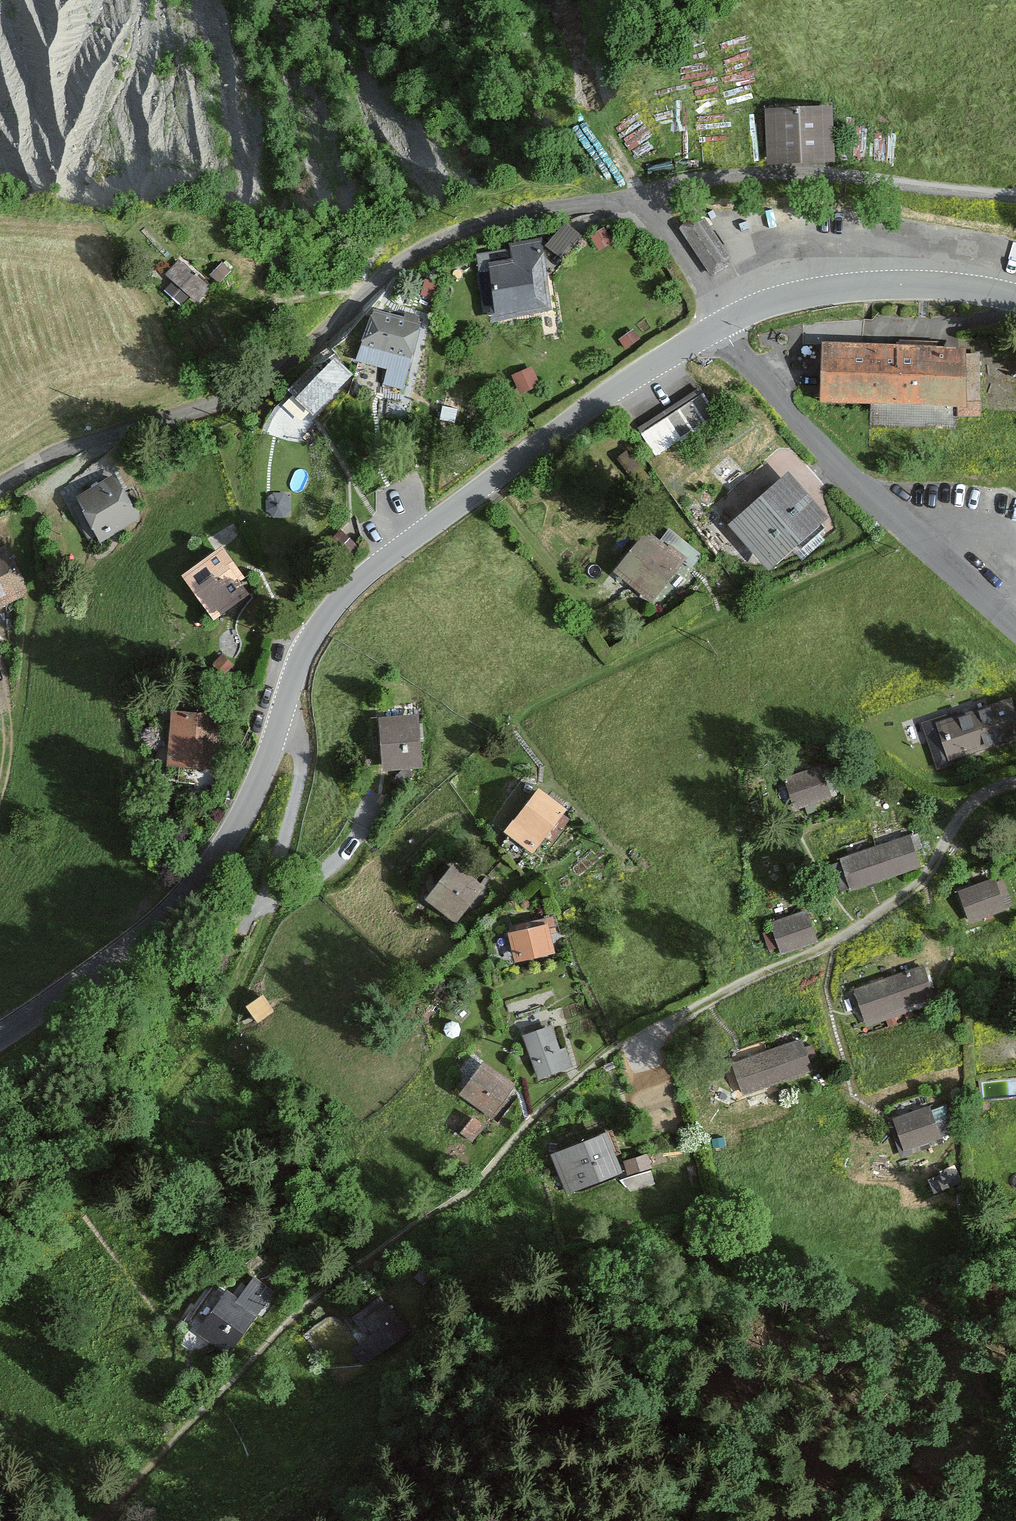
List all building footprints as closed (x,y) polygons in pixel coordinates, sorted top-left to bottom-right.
[(828,105),(761,109),(764,166),(832,161),(828,105)] [(702,213),(679,227),(709,275),(732,261),(702,213)] [(566,254),(586,233),(572,220),(552,241),(566,254)] [(602,228),(587,236),(596,251),(611,243),(602,228)] [(538,243),(476,254),(488,322),(550,311),(538,243)] [(211,286),(178,258),(163,275),(173,284),(166,291),(182,305),(189,297),(197,304),(211,286)] [(402,321),(374,312),(358,362),(387,371),(383,383),(403,390),(427,319),(405,311),(402,321)] [(632,331),(617,341),(623,351),(639,340),(632,331)] [(966,349),(815,342),(813,398),(964,405),(966,349)] [(331,350),(290,389),(312,413),(354,373),(331,350)] [(531,368),(508,376),(515,395),(537,388),(531,368)] [(652,450),(718,420),(704,390),(638,421),(652,450)] [(824,519),(783,475),(726,528),(766,572),(824,519)] [(118,477),(80,497),(102,540),(140,521),(118,477)] [(76,491),(65,496),(89,544),(100,538),(76,491)] [(680,559),(640,530),(608,574),(647,603),(680,559)] [(228,549),(187,576),(217,620),(250,597),(240,582),(247,578),(228,549)] [(0,553),(0,607),(28,593),(7,550),(0,553)] [(930,725),(942,760),(1015,736),(1015,725),(1008,700),(930,725)] [(224,717),(175,711),(168,764),(217,770),(224,717)] [(421,716),(380,719),(384,772),(425,770),(421,716)] [(823,765),(789,777),(798,804),(833,792),(823,765)] [(558,812),(531,792),(499,835),(526,855),(558,812)] [(917,834),(842,860),(852,890),(927,864),(917,834)] [(461,867),(432,900),(458,923),(487,889),(461,867)] [(993,883),(956,895),(966,925),(1014,909),(1009,893),(998,897),(993,883)] [(805,911),(763,926),(771,948),(813,933),(805,911)] [(548,920),(512,928),(519,962),(556,955),(548,920)] [(921,969),(850,991),(859,1022),(930,1000),(921,969)] [(267,993),(250,1003),(259,1018),(276,1008),(267,993)] [(555,1028),(525,1038),(539,1080),(573,1069),(565,1048),(562,1049),(555,1028)] [(798,1043),(728,1068),(739,1098),(809,1072),(798,1043)] [(516,1088),(488,1066),(465,1096),(493,1117),(516,1088)] [(931,1111),(890,1123),(900,1153),(940,1140),(931,1111)] [(476,1120),(463,1136),(472,1144),(486,1128),(476,1120)] [(614,1136),(556,1157),(570,1198),(622,1179),(627,1193),(653,1184),(643,1156),(624,1163),(614,1136)] [(272,1293),(249,1276),(234,1296),(222,1286),(192,1326),(227,1353),(272,1293)] [(405,1332),(377,1294),(350,1314),(366,1334),(348,1348),(361,1366),(405,1332)]
